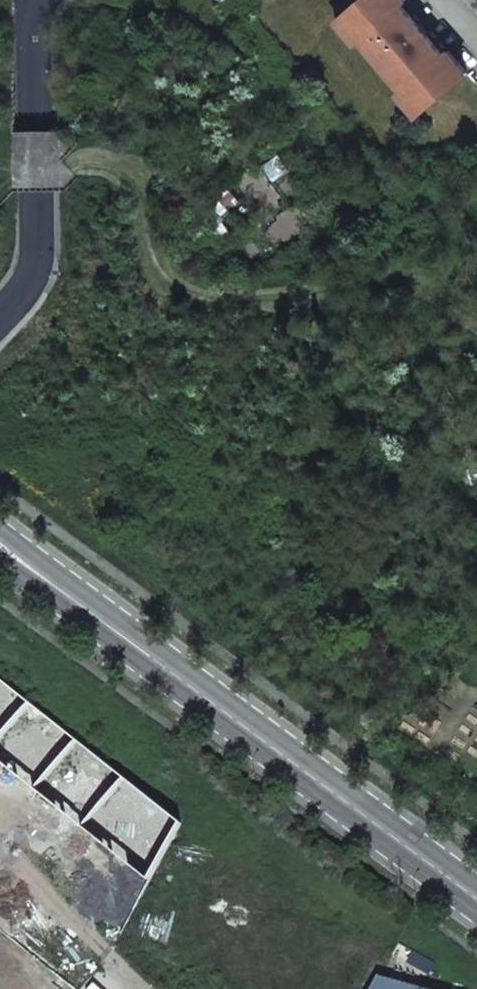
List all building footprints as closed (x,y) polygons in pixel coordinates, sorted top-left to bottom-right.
[(418,115),(468,72),(450,52),(445,56),(400,5),(406,0),(362,0),(338,21),(356,42),(362,37),(405,89),(400,94),(418,115)] [(381,980),(377,988),(416,988),(402,985),(381,980)]
